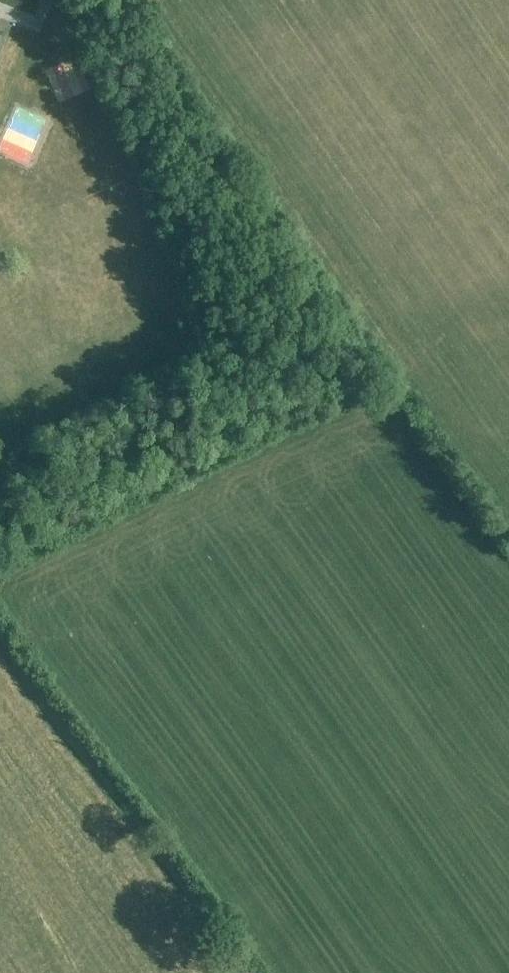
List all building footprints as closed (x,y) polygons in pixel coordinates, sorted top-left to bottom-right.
[(43,69),(53,105),(87,95),(78,60),(43,69)] [(36,151),(49,125),(19,110),(5,137),(8,138),(1,153),(28,167),(36,151)]
